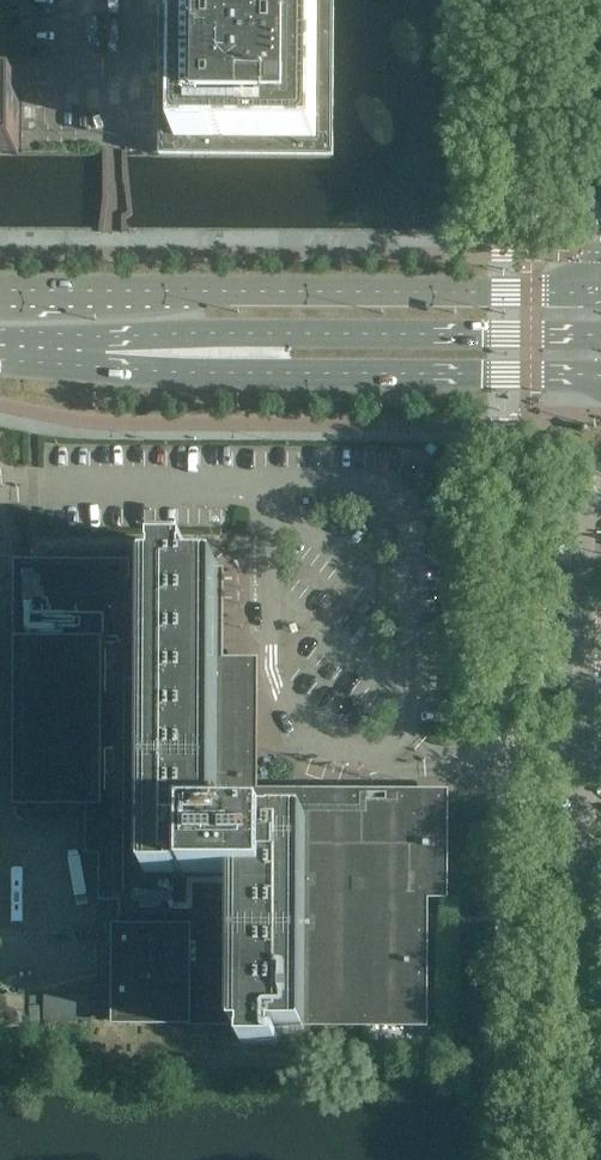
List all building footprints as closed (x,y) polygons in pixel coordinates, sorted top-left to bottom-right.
[(338,0),(164,0),(163,156),(337,157),(338,0)] [(19,87),(0,87),(0,155),(18,155),(19,87)] [(409,917),(407,917),(404,917),(404,916),(397,916),(397,882),(408,882),(408,884),(409,886),(409,887),(410,889),(411,891),(413,893),(415,894),(418,895),(420,895),(435,895),(437,895),(440,894),(441,893),(443,891),(444,889),(445,887),(445,885),(445,884),(445,804),(445,802),(445,801),(444,800),(444,798),(443,797),(441,795),(439,794),(437,793),(435,793),(409,793),(407,793),(406,794),(405,796),(404,797),(400,797),(399,796),(399,795),(398,794),(397,793),(395,792),(363,792),(361,793),(360,793),(357,795),(355,796),(355,797),(354,799),(353,800),(353,801),(353,803),(352,816),(301,816),(255,815),(237,815),(238,682),(217,682),(217,565),(188,565),(188,550),(155,550),(155,565),(147,565),(147,682),(139,682),(126,682),(126,721),(133,721),(133,739),(126,739),(124,930),(117,930),(116,1022),(186,1022),(186,1026),(233,1026),(233,1029),(241,1029),(241,1045),(278,1045),(278,1035),(273,1035),(273,1029),(303,1029),(303,1025),(301,1025),(301,1023),(419,1023),(419,1015),(418,1015),(418,1010),(424,1010),(424,930),(419,930),(419,928),(419,927),(419,926),(418,925),(417,922),(415,921),(413,919),(412,918),(409,917)]
